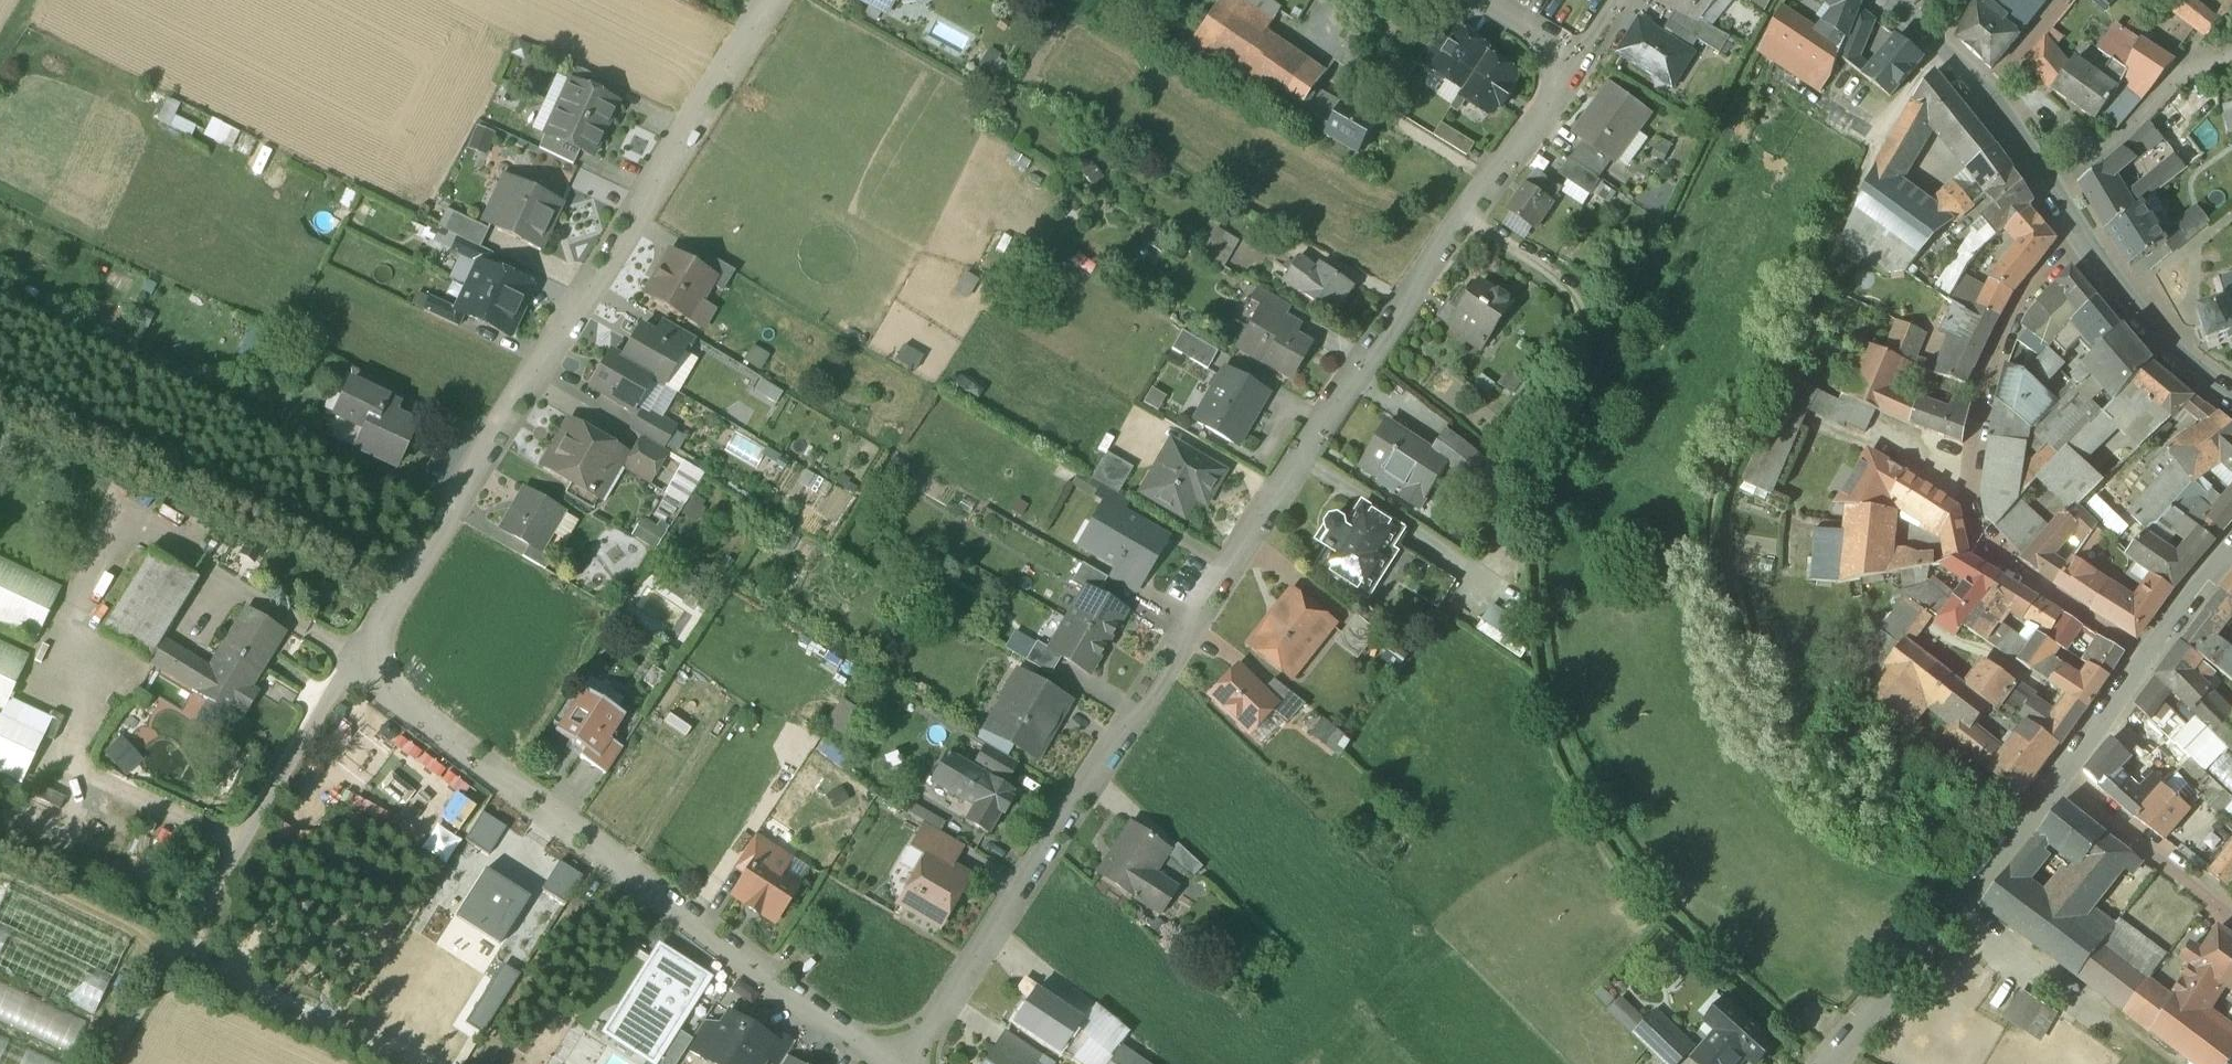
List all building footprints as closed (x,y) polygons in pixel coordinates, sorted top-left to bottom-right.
[(882,11),(888,0),(862,0),(882,11)] [(1182,52),(1243,93),(1247,88),(1276,40),(1265,32),(1279,12),(1278,11),(1279,10),(1264,0),(1218,0),(1182,52)] [(1675,9),(1698,20),(1714,0),(1656,0),(1675,9)] [(1859,0),(1825,0),(1835,7),(1824,23),(1845,38),(1858,5),(1859,1),(1859,0)] [(1999,0),(1975,0),(1956,36),(1991,67),(2017,34),(1998,17),(2003,11),(2004,7),(2002,3),(1999,0)] [(2105,9),(2112,0),(2094,0),(2105,9)] [(2175,11),(2205,34),(2215,19),(2192,0),(2184,0),(2175,11)] [(1858,5),(1845,38),(1842,44),(1859,56),(1874,18),(1858,5)] [(1779,8),(1766,33),(1782,44),(1797,19),(1779,8)] [(1698,20),(1675,9),(1661,32),(1689,50),(1696,38),(1706,24),(1698,20)] [(1407,44),(1363,15),(1333,59),(1377,89),(1407,44)] [(1661,32),(1639,18),(1617,52),(1671,86),(1693,53),(1689,50),(1661,32)] [(1818,33),(1797,19),(1782,44),(1828,75),(1837,54),(1840,48),(1818,33)] [(2110,61),(2123,69),(2126,71),(2125,67),(2140,38),(2125,26),(2123,30),(2113,22),(2095,48),(2110,61)] [(1845,38),(1824,23),(1818,33),(1840,48),(1842,44),(1845,38)] [(1706,24),(1696,38),(1719,53),(1729,36),(1706,24)] [(1439,27),(1418,59),(1432,68),(1453,37),(1453,36),(1439,27)] [(1456,31),(1453,36),(1453,37),(1432,68),(1462,88),(1463,89),(1487,52),(1486,46),(1462,30),(1456,31)] [(1922,56),(1895,35),(1870,65),(1862,74),(1889,95),(1922,56)] [(2066,58),(2044,37),(2025,61),(2044,80),(2066,58)] [(2147,43),(2140,38),(2125,67),(2126,71),(2121,80),(2142,97),(2174,59),(2147,43)] [(1276,40),(1247,88),(1295,116),(1304,100),(1305,101),(1324,74),(1276,40)] [(1859,56),(1842,44),(1840,48),(1837,54),(1848,63),(1862,74),(1870,65),(1859,56)] [(1515,70),(1487,52),(1463,89),(1462,88),(1458,94),(1487,112),(1493,111),(1498,103),(1502,105),(1514,87),(1510,85),(1516,77),(1515,70)] [(2044,80),(2043,83),(2096,120),(2104,113),(2126,71),(2110,61),(2098,80),(2066,58),(2044,80)] [(611,83),(576,66),(570,80),(605,96),(611,83)] [(1995,145),(1934,70),(1915,96),(1931,119),(1932,119),(1952,144),(1960,151),(1961,151),(1971,164),(1995,145)] [(605,96),(570,80),(557,106),(605,128),(617,102),(605,96)] [(2121,80),(2104,113),(2117,127),(2142,97),(2121,80)] [(1650,112),(1610,83),(1573,133),(1613,162),(1650,112)] [(1931,119),(1915,96),(1877,163),(1875,167),(1895,180),(1898,176),(1931,119)] [(1304,100),(1295,116),(1358,152),(1378,118),(1345,99),(1334,118),(1305,101),(1304,100)] [(2226,129),(2231,128),(2231,100),(2222,102),(2226,129)] [(605,128),(557,106),(545,133),(580,149),(592,155),(605,128)] [(2117,127),(2104,113),(2096,120),(2097,121),(2108,137),(2117,127)] [(2147,121),(2120,148),(2133,158),(2160,137),(2147,121)] [(1440,123),(1433,134),(1443,140),(1450,129),(1440,123)] [(1473,143),(1450,129),(1443,140),(1466,154),(1473,143)] [(580,149),(545,133),(539,147),(573,163),(580,149)] [(1971,164),(1966,168),(1985,192),(1994,184),(2011,170),(1995,145),(1971,164)] [(1604,166),(1577,146),(1568,159),(1596,177),(1604,166)] [(2120,148),(2103,163),(2114,182),(2133,158),(2120,148)] [(1596,177),(1568,159),(1558,173),(1590,194),(1599,179),(1596,177)] [(2179,160),(2156,178),(2163,186),(2186,168),(2179,160)] [(2114,182),(2103,163),(2077,183),(2105,231),(2131,211),(2125,200),(2114,182)] [(1895,180),(1875,167),(1855,207),(1878,222),(1905,188),(1899,183),(1895,180)] [(1985,192),(1966,168),(1941,189),(1949,198),(1950,198),(1962,211),(1985,192)] [(2011,170),(1994,184),(2004,196),(1971,223),(1973,225),(1986,242),(2002,229),(2004,227),(2028,205),(2032,200),(2011,170)] [(1561,189),(1534,171),(1526,183),(1525,183),(1507,209),(1534,228),(1552,201),(1561,189)] [(2153,174),(2130,192),(2132,195),(2141,204),(2163,186),(2156,178),(2153,174)] [(560,202),(506,177),(485,221),(540,246),(560,202)] [(1905,188),(1878,222),(1891,231),(1918,197),(1905,188)] [(2141,204),(2132,195),(2125,200),(2131,211),(2141,204)] [(1935,208),(1918,197),(1891,231),(1919,251),(1952,221),(1935,208)] [(1949,198),(1935,208),(1951,220),(1962,211),(1950,198),(1949,198)] [(2131,211),(2105,231),(2128,268),(2165,244),(2162,238),(2141,204),(2131,211)] [(2028,205),(2004,227),(2017,241),(2001,263),(2023,278),(2037,262),(2054,238),(2028,205)] [(489,227),(446,207),(437,226),(458,236),(480,246),(489,227)] [(1878,222),(1855,207),(1839,240),(1884,273),(1906,269),(1919,251),(1891,231),(1878,222)] [(2196,210),(2177,226),(2187,240),(2206,224),(2196,210)] [(1986,242),(1973,225),(1964,239),(1980,250),(1986,242)] [(2187,240),(2177,226),(2162,238),(2165,244),(2171,253),(2187,240)] [(1237,239),(1216,227),(1202,253),(1222,265),(1237,239)] [(480,246),(458,236),(452,250),(478,262),(478,261),(486,265),(492,252),(480,246)] [(1946,267),(1944,269),(1959,279),(1968,263),(1969,263),(1977,254),(1980,250),(1964,239),(1946,267)] [(693,263),(669,249),(645,292),(691,318),(711,283),(712,282),(692,270),(695,264),(693,263)] [(735,269),(701,249),(693,263),(695,264),(692,270),(712,282),(711,283),(723,290),(735,269)] [(1906,269),(1947,300),(1959,279),(1944,269),(1946,267),(1919,251),(1906,269)] [(1317,270),(1298,257),(1283,278),(1302,292),(1331,313),(1332,311),(1330,310),(1340,296),(1342,298),(1352,284),(1322,263),(1317,270)] [(486,265),(478,261),(478,262),(467,285),(521,310),(532,286),(486,265)] [(1969,263),(1968,263),(1959,279),(1947,300),(1955,305),(1972,316),(1978,304),(1991,277),(1969,263)] [(2001,263),(1991,277),(1978,304),(1999,315),(2012,291),(2023,278),(2001,263)] [(1013,274),(998,268),(987,295),(1002,301),(1013,274)] [(2071,268),(2037,302),(2051,316),(2060,307),(2068,299),(2081,311),(2096,296),(2071,268)] [(2219,282),(2218,280),(2216,283),(2218,286),(2226,310),(2197,319),(2207,351),(2227,345),(2230,353),(2231,353),(2231,278),(2219,282)] [(1494,290),(1480,281),(1470,294),(1462,288),(1451,302),(1450,304),(1471,318),(1472,319),(1468,325),(1486,338),(1511,303),(1509,302),(1509,296),(1499,289),(1494,290)] [(521,310),(467,285),(457,308),(456,309),(464,313),(510,334),(521,310)] [(1290,304),(1259,286),(1251,299),(1260,305),(1264,307),(1265,305),(1283,315),(1290,304)] [(457,308),(431,296),(424,309),(458,325),(464,313),(456,309),(457,308)] [(2121,327),(2096,296),(2081,311),(2064,327),(2047,348),(2060,361),(2079,341),(2093,355),(2121,327)] [(1471,318),(1450,304),(1451,302),(1447,299),(1436,314),(1462,332),(1471,318)] [(2068,299),(2060,307),(2064,311),(2055,319),(2064,327),(2081,311),(2068,299)] [(2037,302),(2025,314),(2021,324),(2026,329),(2033,334),(2051,316),(2037,302)] [(1999,315),(1978,304),(1972,316),(1955,305),(1944,327),(1941,333),(1948,336),(1981,351),(1999,315)] [(1260,305),(1237,345),(1290,376),(1309,343),(1293,334),(1299,325),(1283,315),(1265,305),(1264,307),(1260,305)] [(1895,319),(1878,310),(1863,343),(1882,351),(1895,319)] [(1486,338),(1468,325),(1472,319),(1471,318),(1462,332),(1460,334),(1479,348),(1486,338)] [(695,336),(665,319),(656,334),(682,350),(681,352),(685,354),(695,336)] [(2055,319),(2037,337),(2047,344),(2064,327),(2055,319)] [(1897,320),(1883,350),(1897,356),(1910,326),(1897,320)] [(656,334),(641,325),(622,358),(621,358),(652,376),(652,377),(663,383),(681,352),(682,350),(656,334)] [(2152,362),(2121,327),(2093,355),(2070,378),(2086,394),(2097,383),(2108,394),(2114,401),(2152,362)] [(1218,349),(1183,329),(1172,347),(1208,368),(1218,349)] [(2033,334),(2026,329),(2018,341),(2038,355),(2047,344),(2037,337),(2033,334)] [(1981,351),(1948,336),(1941,352),(1934,372),(1955,380),(1965,383),(1981,351)] [(1882,351),(1863,343),(1842,393),(1854,399),(1878,410),(1887,391),(1888,390),(1898,366),(1901,360),(1900,360),(1882,351)] [(2047,348),(2025,373),(2023,375),(2036,387),(2060,361),(2047,348)] [(622,358),(610,351),(591,385),(633,409),(652,377),(652,376),(621,358),(622,358)] [(1912,365),(1901,360),(1898,366),(1909,370),(1912,365)] [(2194,398),(2152,362),(2114,401),(2102,414),(2115,426),(2125,435),(2153,404),(2170,420),(2194,398)] [(378,378),(350,365),(343,379),(349,382),(350,381),(372,391),(378,378)] [(2025,373),(2006,365),(1996,402),(2027,429),(2031,429),(2055,405),(2036,387),(2023,375),(2025,373)] [(1268,393),(1223,367),(1212,387),(1218,390),(1199,422),(1233,441),(1254,404),(1260,407),(1268,393)] [(1810,379),(1798,372),(1786,391),(1798,399),(1810,379)] [(755,391),(777,398),(781,385),(759,378),(755,391)] [(1955,380),(1951,411),(1917,400),(1909,425),(1961,442),(1970,403),(1971,386),(1965,383),(1955,380)] [(372,391),(350,381),(349,382),(335,413),(365,427),(356,446),(373,454),(376,449),(399,459),(415,424),(381,408),(386,398),(372,391)] [(1917,400),(1888,390),(1887,391),(1878,410),(1909,425),(1917,400)] [(1854,399),(1842,393),(1829,422),(1839,429),(1854,399)] [(2108,394),(2095,407),(2101,413),(2102,414),(2114,401),(2108,394)] [(2095,407),(2086,400),(2043,442),(2047,447),(2057,457),(2066,449),(2101,413),(2095,407)] [(2027,429),(1996,402),(1991,420),(1980,494),(1985,518),(1994,526),(2017,501),(2021,472),(2028,430),(2027,429)] [(674,425),(644,408),(632,429),(662,446),(674,425)] [(2209,409),(2198,424),(2201,428),(2202,428),(2218,415),(2209,409)] [(2101,413),(2066,449),(2079,461),(2115,426),(2102,414),(2101,413)] [(2201,428),(2198,432),(2197,431),(2169,452),(2194,484),(2231,455),(2231,429),(2218,415),(2202,428),(2201,428)] [(626,451),(573,421),(557,449),(553,446),(543,464),(593,493),(610,464),(616,468),(626,451)] [(1430,452),(1386,423),(1360,465),(1403,493),(1400,497),(1418,509),(1448,463),(1450,460),(1433,448),(1430,452)] [(2167,423),(2149,440),(2153,444),(2171,427),(2167,423)] [(726,445),(756,461),(766,443),(736,427),(726,445)] [(1465,444),(1445,430),(1433,448),(1450,460),(1448,463),(1494,501),(1508,479),(1465,444)] [(662,446),(643,436),(627,462),(652,477),(667,450),(662,446)] [(1223,470),(1171,440),(1155,467),(1161,470),(1148,493),(1184,514),(1202,484),(1212,490),(1223,470)] [(2047,447),(2021,472),(2017,501),(2037,478),(2057,457),(2047,447)] [(2079,461),(2066,449),(2057,457),(2037,478),(2062,502),(2070,509),(2072,506),(2074,504),(2079,508),(2103,483),(2094,475),(2079,461)] [(1133,466),(1107,451),(1093,476),(1104,483),(1118,491),(1133,466)] [(1889,463),(1869,451),(1837,504),(1845,504),(1895,511),(1897,500),(1888,494),(1902,472),(1903,471),(1889,463)] [(2160,481),(2130,516),(2143,530),(2194,484),(2169,452),(2148,471),(2160,481)] [(2194,484),(2170,509),(2185,520),(2199,530),(2214,541),(2231,520),(2231,455),(2194,484)] [(2111,458),(2094,475),(2103,483),(2120,467),(2111,458)] [(667,493),(689,500),(698,466),(676,460),(667,493)] [(1902,472),(1888,494),(1897,500),(1936,525),(1950,502),(1902,472)] [(1118,491),(1104,483),(1096,496),(1122,511),(1122,510),(1129,498),(1118,491)] [(563,511),(524,488),(501,527),(529,543),(541,550),(563,511)] [(1165,535),(1122,510),(1122,511),(1096,496),(1095,498),(1104,503),(1092,523),(1098,527),(1087,547),(1079,543),(1078,545),(1116,567),(1117,566),(1141,580),(1142,579),(1140,578),(1165,535)] [(2009,542),(2038,522),(2040,519),(2017,501),(1994,526),(2009,542)] [(1959,508),(1950,502),(1936,525),(1943,563),(1948,563),(1971,556),(1959,508)] [(2062,502),(2038,522),(2047,532),(2070,509),(2062,502)] [(1845,504),(1839,582),(1860,579),(1860,577),(1886,573),(1895,511),(1845,504)] [(1365,505),(1350,529),(1345,526),(1344,519),(1338,515),(1330,516),(1326,522),(1328,530),(1334,534),(1328,542),(1318,535),(1316,538),(1329,547),(1318,563),(1363,592),(1366,589),(1378,570),(1382,573),(1384,569),(1375,564),(1390,540),(1398,545),(1399,544),(1407,531),(1365,505)] [(2070,509),(2055,525),(2065,538),(2068,534),(2083,539),(2093,525),(2072,506),(2070,509)] [(2148,526),(2125,555),(2135,563),(2146,570),(2163,548),(2164,547),(2185,520),(2170,509),(2169,508),(2155,524),(2148,526)] [(640,511),(630,533),(656,545),(666,524),(640,511)] [(1843,519),(1815,516),(1808,578),(1839,582),(1843,519)] [(2038,522),(2009,542),(2005,545),(2020,561),(2047,532),(2038,522)] [(2047,532),(2020,561),(2040,575),(2050,562),(2049,562),(2066,539),(2065,538),(2055,525),(2047,532)] [(2093,525),(2083,539),(2085,541),(2070,563),(2068,562),(2066,564),(2054,584),(2075,599),(2080,571),(2089,577),(2101,559),(2126,575),(2133,565),(2135,563),(2125,555),(2093,525)] [(2163,548),(2146,570),(2173,589),(2214,541),(2199,530),(2189,543),(2177,557),(2164,547),(2163,548)] [(1398,545),(1390,540),(1375,564),(1384,569),(1382,573),(1378,570),(1366,589),(1379,598),(1392,578),(1412,591),(1430,563),(1399,544),(1398,545)] [(541,550),(529,543),(523,555),(545,568),(552,557),(541,550)] [(106,598),(100,594),(83,622),(100,633),(149,554),(137,548),(106,598)] [(149,554),(100,633),(147,661),(148,660),(161,638),(172,619),(162,613),(188,571),(152,549),(149,554)] [(1890,552),(1886,573),(1916,568),(1914,556),(1903,551),(1890,552)] [(1914,556),(1916,568),(1933,565),(1932,554),(1914,556)] [(2041,574),(2054,584),(2066,564),(2054,555),(2049,562),(2050,562),(2041,574)] [(1971,578),(1988,590),(2000,574),(1971,556),(1948,563),(1971,578)] [(0,558),(0,621),(37,638),(61,586),(0,558)] [(1108,576),(1083,561),(1072,580),(1086,588),(1086,587),(1097,594),(1108,576)] [(1455,579),(1430,563),(1412,591),(1431,603),(1433,600),(1438,599),(1441,601),(1455,579)] [(2133,565),(2126,575),(2146,589),(2164,601),(2171,591),(2133,565)] [(1141,580),(1117,566),(1116,567),(1110,577),(1135,591),(1141,580)] [(2089,577),(2080,571),(2075,599),(2095,612),(2109,590),(2089,577)] [(2025,589),(2000,574),(1988,590),(1963,625),(1985,640),(1998,622),(2000,623),(2025,589)] [(1971,578),(1953,603),(1939,621),(1956,634),(1963,625),(1988,590),(1971,578)] [(2223,591),(2231,598),(2231,580),(2223,591)] [(1927,585),(1903,590),(1904,595),(1914,602),(1927,585)] [(1953,603),(1927,585),(1914,602),(1939,621),(1953,603)] [(1097,594),(1086,587),(1086,588),(1068,618),(1107,640),(1124,609),(1097,594)] [(2130,604),(2109,590),(2095,612),(2135,638),(2164,601),(2146,589),(2136,603),(2133,601),(2130,604)] [(1292,590),(1251,642),(1290,674),(1331,622),(1292,590)] [(2206,613),(2231,629),(2231,598),(2223,591),(2206,613)] [(2037,597),(2022,617),(2047,633),(2062,612),(2037,597)] [(284,630),(247,607),(209,668),(196,690),(195,691),(233,714),(237,709),(244,713),(258,691),(250,686),(284,630)] [(2081,624),(2062,612),(2047,633),(2045,636),(2057,645),(2064,649),(2069,641),(2081,624)] [(1356,613),(1334,640),(1357,658),(1378,631),(1356,613)] [(1107,640),(1068,618),(1051,647),(1051,648),(1062,655),(1089,670),(1107,640)] [(2182,645),(2199,657),(2217,672),(2218,673),(2231,683),(2231,651),(2198,624),(2182,645)] [(1863,692),(1901,643),(1873,628),(1838,671),(1863,692)] [(2045,636),(2037,632),(2025,646),(2015,659),(2029,668),(2037,674),(2048,659),(2057,645),(2045,636)] [(2025,646),(2006,634),(1998,648),(2015,659),(2025,646)] [(2123,652),(2098,635),(2087,652),(2082,660),(2091,666),(2107,677),(2123,652)] [(182,651),(161,638),(148,660),(169,673),(182,651)] [(1952,675),(1905,638),(1901,643),(1863,692),(1909,729),(1931,702),(1952,675)] [(1051,647),(1037,639),(1026,658),(1051,673),(1062,655),(1051,648),(1051,647)] [(0,641),(0,714),(2,715),(30,655),(0,641)] [(2087,652),(2069,641),(2064,649),(2082,660),(2087,652)] [(2182,645),(2158,677),(2173,692),(2199,717),(2206,726),(2223,710),(2201,689),(2217,672),(2199,657),(2182,645)] [(182,651),(169,673),(196,690),(209,668),(182,651)] [(2081,682),(2048,659),(2037,674),(2070,697),(2087,709),(2107,677),(2091,666),(2081,682)] [(2014,683),(1984,661),(1966,686),(1990,704),(1995,708),(1996,709),(2001,701),(2002,700),(2010,689),(2014,683)] [(1238,666),(1211,693),(1249,730),(1270,707),(1275,702),(1262,689),(1238,666)] [(1070,699),(1017,668),(1002,693),(1013,700),(995,732),(1037,757),(1070,699)] [(1966,686),(1952,675),(1931,702),(1955,721),(1945,735),(1958,745),(1969,730),(1990,704),(1966,686)] [(1305,702),(1274,677),(1262,689),(1275,702),(1270,707),(1286,722),(1305,702)] [(2158,677),(2136,707),(2151,721),(2173,692),(2158,677)] [(625,714),(583,687),(555,730),(585,749),(597,730),(610,738),(625,714)] [(2002,700),(2001,701),(2015,711),(2020,715),(2020,714),(2028,702),(2010,689),(2002,700)] [(841,696),(827,721),(842,729),(856,704),(841,696)] [(2056,707),(2052,712),(2032,701),(2028,702),(2020,714),(2046,732),(2044,734),(2060,744),(2087,709),(2070,697),(2060,710),(2056,707)] [(2015,711),(2001,701),(1996,709),(1995,708),(1992,712),(2003,719),(2010,717),(2015,711)] [(2206,726),(2217,737),(2218,738),(2226,746),(2231,752),(2231,720),(2223,710),(2206,726)] [(2206,726),(2199,717),(2174,743),(2195,763),(2218,738),(2217,737),(2206,726)] [(585,749),(580,757),(606,773),(623,746),(610,738),(597,730),(585,749)] [(2000,754),(1969,730),(1958,745),(1988,770),(2000,754)] [(101,752),(125,773),(142,755),(118,733),(101,752)] [(2034,742),(2024,735),(2014,748),(2010,745),(2002,755),(2000,754),(1988,770),(2019,795),(2060,744),(2044,734),(2034,742)] [(2111,738),(2084,773),(2117,802),(2135,786),(2119,770),(2130,758),(2111,738)] [(2218,738),(2195,763),(2201,769),(2226,746),(2218,738)] [(986,742),(973,765),(1006,784),(1019,762),(986,742)] [(947,751),(931,779),(948,789),(964,761),(947,751)] [(2214,770),(2231,786),(2231,758),(2228,754),(2214,770)] [(973,765),(964,761),(948,789),(975,804),(966,820),(988,832),(1001,810),(1004,813),(1013,798),(1010,796),(1013,789),(1006,784),(973,765)] [(2154,775),(2148,781),(2151,784),(2157,778),(2154,775)] [(2165,785),(2161,788),(2168,794),(2180,779),(2175,775),(2165,785)] [(2151,784),(2143,793),(2151,801),(2161,788),(2165,785),(2157,778),(2151,784)] [(2135,786),(2117,802),(2136,819),(2151,801),(2143,793),(2135,786)] [(2151,801),(2136,819),(2163,839),(2187,810),(2168,794),(2161,788),(2151,801)] [(2107,833),(2063,799),(2038,831),(2050,840),(2076,860),(2082,865),(2088,857),(2107,833)] [(913,801),(909,810),(940,828),(945,819),(913,801)] [(468,834),(490,848),(505,825),(482,811),(468,834)] [(149,844),(165,851),(175,828),(159,821),(149,844)] [(958,840),(924,821),(910,845),(926,854),(927,852),(945,862),(958,840)] [(1131,822),(1099,872),(1162,912),(1178,887),(1150,869),(1166,846),(1153,837),(1153,836),(1131,822)] [(2050,840),(2038,831),(2031,840),(2044,850),(2050,840)] [(2107,833),(2088,857),(2113,876),(2124,862),(2132,852),(2107,833)] [(755,834),(736,864),(747,872),(748,872),(767,842),(755,834)] [(2031,840),(2020,854),(2035,864),(2044,850),(2031,840)] [(1203,865),(1178,841),(1167,852),(1193,876),(1203,865)] [(790,857),(767,842),(748,872),(747,872),(733,894),(747,903),(746,904),(759,913),(761,911),(775,920),(788,899),(794,898),(798,893),(796,886),(800,881),(782,869),(790,857)] [(2208,873),(2226,886),(2231,878),(2231,843),(2208,873)] [(2169,861),(2193,862),(2193,845),(2169,845),(2169,861)] [(945,862),(927,852),(926,854),(900,900),(940,923),(968,875),(945,862)] [(2142,859),(2132,852),(2124,862),(2134,870),(2142,859)] [(2020,854),(2009,867),(2025,878),(2028,875),(2035,864),(2020,854)] [(2076,860),(2049,897),(2079,919),(2091,904),(2113,876),(2088,857),(2082,865),(2076,860)] [(581,877),(558,861),(542,885),(565,901),(581,877)] [(453,915),(501,945),(533,894),(486,864),(453,915)] [(2025,878),(2009,867),(1982,902),(2079,975),(2099,948),(2072,927),(2079,919),(2049,897),(2029,881),(2025,878)] [(10,889),(0,908),(0,1063),(69,1063),(129,945),(10,889)] [(2079,919),(2072,927),(2099,948),(2117,924),(2091,904),(2079,919)] [(2165,1008),(2193,1025),(2201,1013),(2221,983),(2231,965),(2231,937),(2218,927),(2202,952),(2192,966),(2174,995),(2165,1008)] [(2190,946),(2183,957),(2184,960),(2192,966),(2202,952),(2193,946),(2190,946)] [(705,976),(660,947),(606,1028),(652,1058),(673,1025),(705,976)] [(2145,982),(2099,948),(2079,975),(2123,1010),(2145,982)] [(2221,983),(2231,991),(2231,965),(2221,983)] [(2149,976),(2145,982),(2123,1010),(2194,1063),(2229,1063),(2231,1059),(2231,1037),(2201,1013),(2193,1025),(2165,1008),(2174,995),(2149,976)] [(1082,1018),(1035,988),(1014,1020),(1061,1051),(1062,1049),(1077,1026),(1082,1018)] [(2056,1014),(2021,990),(2004,1017),(2025,1031),(2039,1040),(2056,1014)] [(1692,1057),(1700,1063),(1736,1063),(1744,1055),(1754,1063),(1774,1041),(1725,997),(1705,1020),(1716,1030),(1692,1057)] [(1131,1029),(1097,1002),(1082,1018),(1077,1026),(1090,1035),(1095,1028),(1120,1045),(1131,1030),(1131,1029)] [(1656,1011),(1633,1034),(1665,1063),(1673,1063),(1691,1045),(1656,1011)] [(731,1012),(719,1031),(706,1050),(708,1052),(727,1063),(759,1063),(764,1056),(775,1040),(773,1038),(731,1012)] [(693,1038),(687,1047),(704,1058),(708,1052),(706,1050),(719,1031),(704,1021),(693,1038)] [(652,1058),(661,1063),(676,1063),(687,1047),(693,1038),(673,1025),(652,1058)] [(1077,1026),(1062,1049),(1075,1057),(1090,1035),(1077,1026)] [(1075,1057),(1085,1063),(1108,1063),(1120,1045),(1095,1028),(1090,1035),(1075,1057)] [(1007,1030),(999,1043),(1031,1063),(1032,1063),(1040,1052),(1007,1030)] [(1131,1030),(1120,1045),(1147,1063),(1172,1063),(1131,1030)] [(777,1031),(773,1038),(775,1040),(764,1056),(777,1063),(780,1063),(794,1042),(777,1031)] [(999,1043),(985,1063),(1031,1063),(999,1043)] [(1120,1045),(1108,1063),(1147,1063),(1120,1045)]
